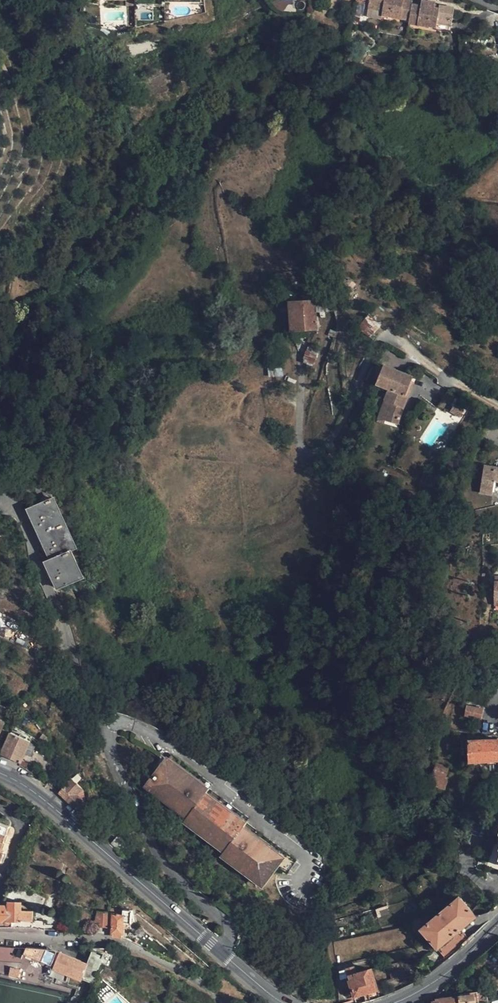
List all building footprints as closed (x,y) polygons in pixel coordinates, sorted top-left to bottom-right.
[(368,10),(382,12),(382,16),(394,18),(396,0),(356,0),(356,3),(369,6),(368,10)] [(410,21),(412,5),(413,1),(409,0),(396,0),(394,18),(410,21)] [(410,21),(409,24),(436,29),(436,33),(450,35),(455,9),(441,6),(440,9),(435,8),(436,4),(422,2),(421,7),(412,5),(410,21)] [(315,301),(289,302),(290,331),(317,329),(315,301)] [(380,324),(368,314),(358,328),(370,338),(380,324)] [(314,366),(317,352),(306,349),(302,362),(314,366)] [(411,378),(384,366),(377,384),(389,390),(378,421),(383,423),(385,419),(398,424),(413,384),(410,382),(411,378)] [(464,408),(455,401),(451,408),(460,415),(464,408)] [(484,466),(480,492),(492,494),(495,481),(497,482),(497,468),(484,466)] [(52,496),(25,509),(49,559),(43,562),(56,588),(81,576),(69,549),(75,547),(52,496)] [(134,604),(138,612),(146,606),(142,599),(134,604)] [(84,614),(90,624),(96,621),(90,611),(84,614)] [(464,678),(472,683),(477,673),(469,669),(464,678)] [(484,708),(467,705),(464,715),(482,719),(484,708)] [(1,754),(21,763),(25,754),(31,742),(31,741),(10,732),(1,754)] [(468,740),(469,762),(497,761),(497,739),(468,740)] [(36,745),(31,742),(25,754),(31,756),(36,745)] [(172,755),(147,788),(187,817),(184,821),(224,851),(221,855),(262,885),(275,868),(277,870),(279,868),(287,874),(296,861),(246,823),(248,819),(209,789),(211,785),(172,755)] [(437,763),(433,774),(435,775),(432,785),(445,789),(449,777),(446,776),(449,766),(437,763)] [(58,792),(76,809),(85,800),(78,794),(83,788),(72,778),(58,792)] [(0,823),(0,863),(4,851),(2,850),(10,827),(0,823)] [(117,837),(111,843),(122,853),(128,846),(117,837)] [(8,894),(8,901),(22,901),(22,895),(18,890),(12,890),(8,894)] [(437,949),(460,930),(475,917),(459,897),(421,929),(437,949)] [(0,905),(0,921),(4,921),(4,923),(6,924),(8,925),(10,924),(11,923),(12,921),(33,921),(33,911),(22,910),(22,901),(8,901),(8,905),(0,905)] [(110,907),(111,914),(113,913),(112,925),(114,926),(113,933),(124,935),(124,932),(123,932),(124,923),(132,924),(133,911),(110,907)] [(113,913),(111,914),(98,912),(95,927),(112,928),(112,925),(113,913)] [(33,929),(45,930),(45,922),(35,921),(33,921),(33,929)] [(445,959),(468,940),(460,930),(437,949),(445,959)] [(0,947),(0,961),(52,963),(53,949),(0,947)] [(94,983),(104,958),(100,957),(101,955),(93,951),(88,963),(60,953),(55,965),(64,969),(62,974),(81,981),(82,978),(94,983)] [(53,970),(62,974),(64,969),(55,965),(53,970)] [(348,977),(357,974),(355,966),(345,968),(346,970),(348,977)] [(21,969),(11,967),(9,975),(19,977),(21,969)] [(405,976),(403,969),(389,973),(391,979),(405,976)] [(341,979),(348,977),(346,970),(339,971),(341,979)] [(370,1001),(379,997),(372,970),(357,974),(348,977),(353,996),(363,994),(365,1002),(370,1001)] [(459,1002),(480,1002),(488,1002),(486,992),(458,996),(459,1002)]
